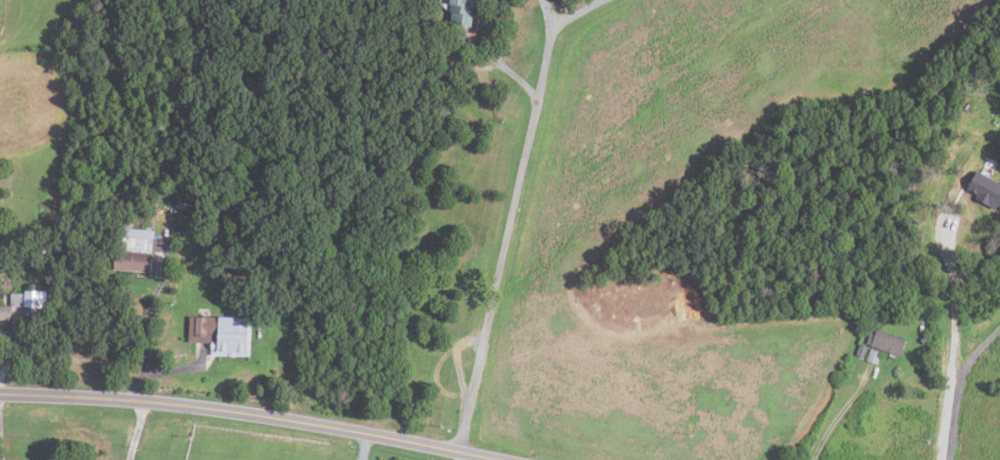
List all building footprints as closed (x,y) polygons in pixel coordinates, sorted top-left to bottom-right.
[(449,11),(450,0),(474,0),(471,26),(451,23),(452,11),(449,11)] [(977,171),(999,183),(999,205),(968,188),(977,171)] [(154,238),(121,234),(122,227),(155,231),(154,238)] [(152,252),(115,249),(116,236),(153,239),(152,252)] [(150,272),(113,269),(115,251),(151,254),(150,272)] [(33,320),(0,319),(0,305),(10,305),(11,293),(23,293),(23,290),(39,291),(39,307),(34,306),(33,320)] [(217,348),(215,348),(214,354),(249,356),(251,319),(191,317),(190,341),(206,341),(206,333),(218,333),(217,348)] [(871,346),(901,356),(907,339),(877,329),(875,335),(870,333),(867,342),(872,344),(871,346)] [(929,340),(923,344),(919,339),(925,335),(929,340)] [(867,347),(864,357),(856,354),(859,344),(867,347)] [(867,360),(870,349),(881,352),(877,364),(867,360)]
